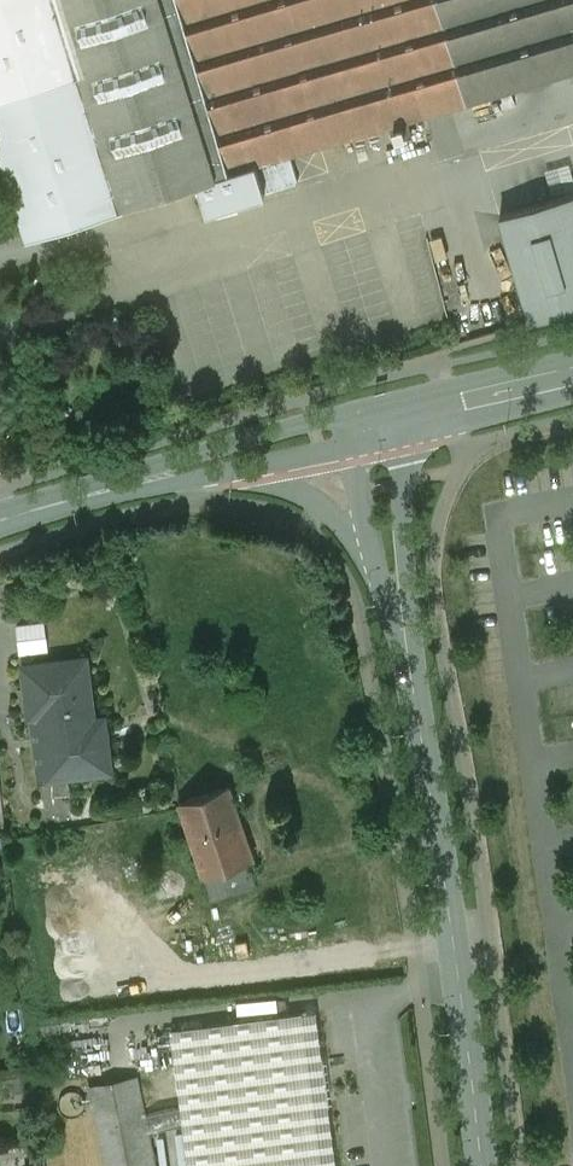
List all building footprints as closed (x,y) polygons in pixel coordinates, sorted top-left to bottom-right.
[(78,68),(57,0),(0,0),(0,92),(78,68)] [(78,68),(121,205),(197,181),(229,171),(179,0),(57,0),(78,68)] [(229,171),(230,171),(256,164),(390,125),(394,140),(412,135),(408,118),(572,70),(572,0),(179,0),(229,171)] [(0,92),(0,145),(27,234),(121,205),(78,68),(0,92)] [(230,171),(197,181),(207,213),(265,195),(256,164),(230,171)] [(498,214),(530,321),(572,308),(572,191),(498,214)] [(46,619),(17,620),(18,649),(48,647),(46,619)] [(83,660),(25,667),(28,692),(38,691),(49,776),(108,769),(105,742),(94,743),(83,660)] [(229,786),(179,802),(203,876),(248,862),(253,860),(229,786)] [(248,862),(203,876),(211,898),(161,916),(167,938),(281,901),(283,906),(352,889),(346,863),(285,877),(256,887),(248,862)] [(171,1029),(181,1106),(145,1114),(148,1130),(183,1123),(189,1165),(322,1165),(302,1012),(171,1029)] [(89,1086),(106,1165),(155,1165),(148,1130),(145,1114),(137,1076),(89,1086)]
